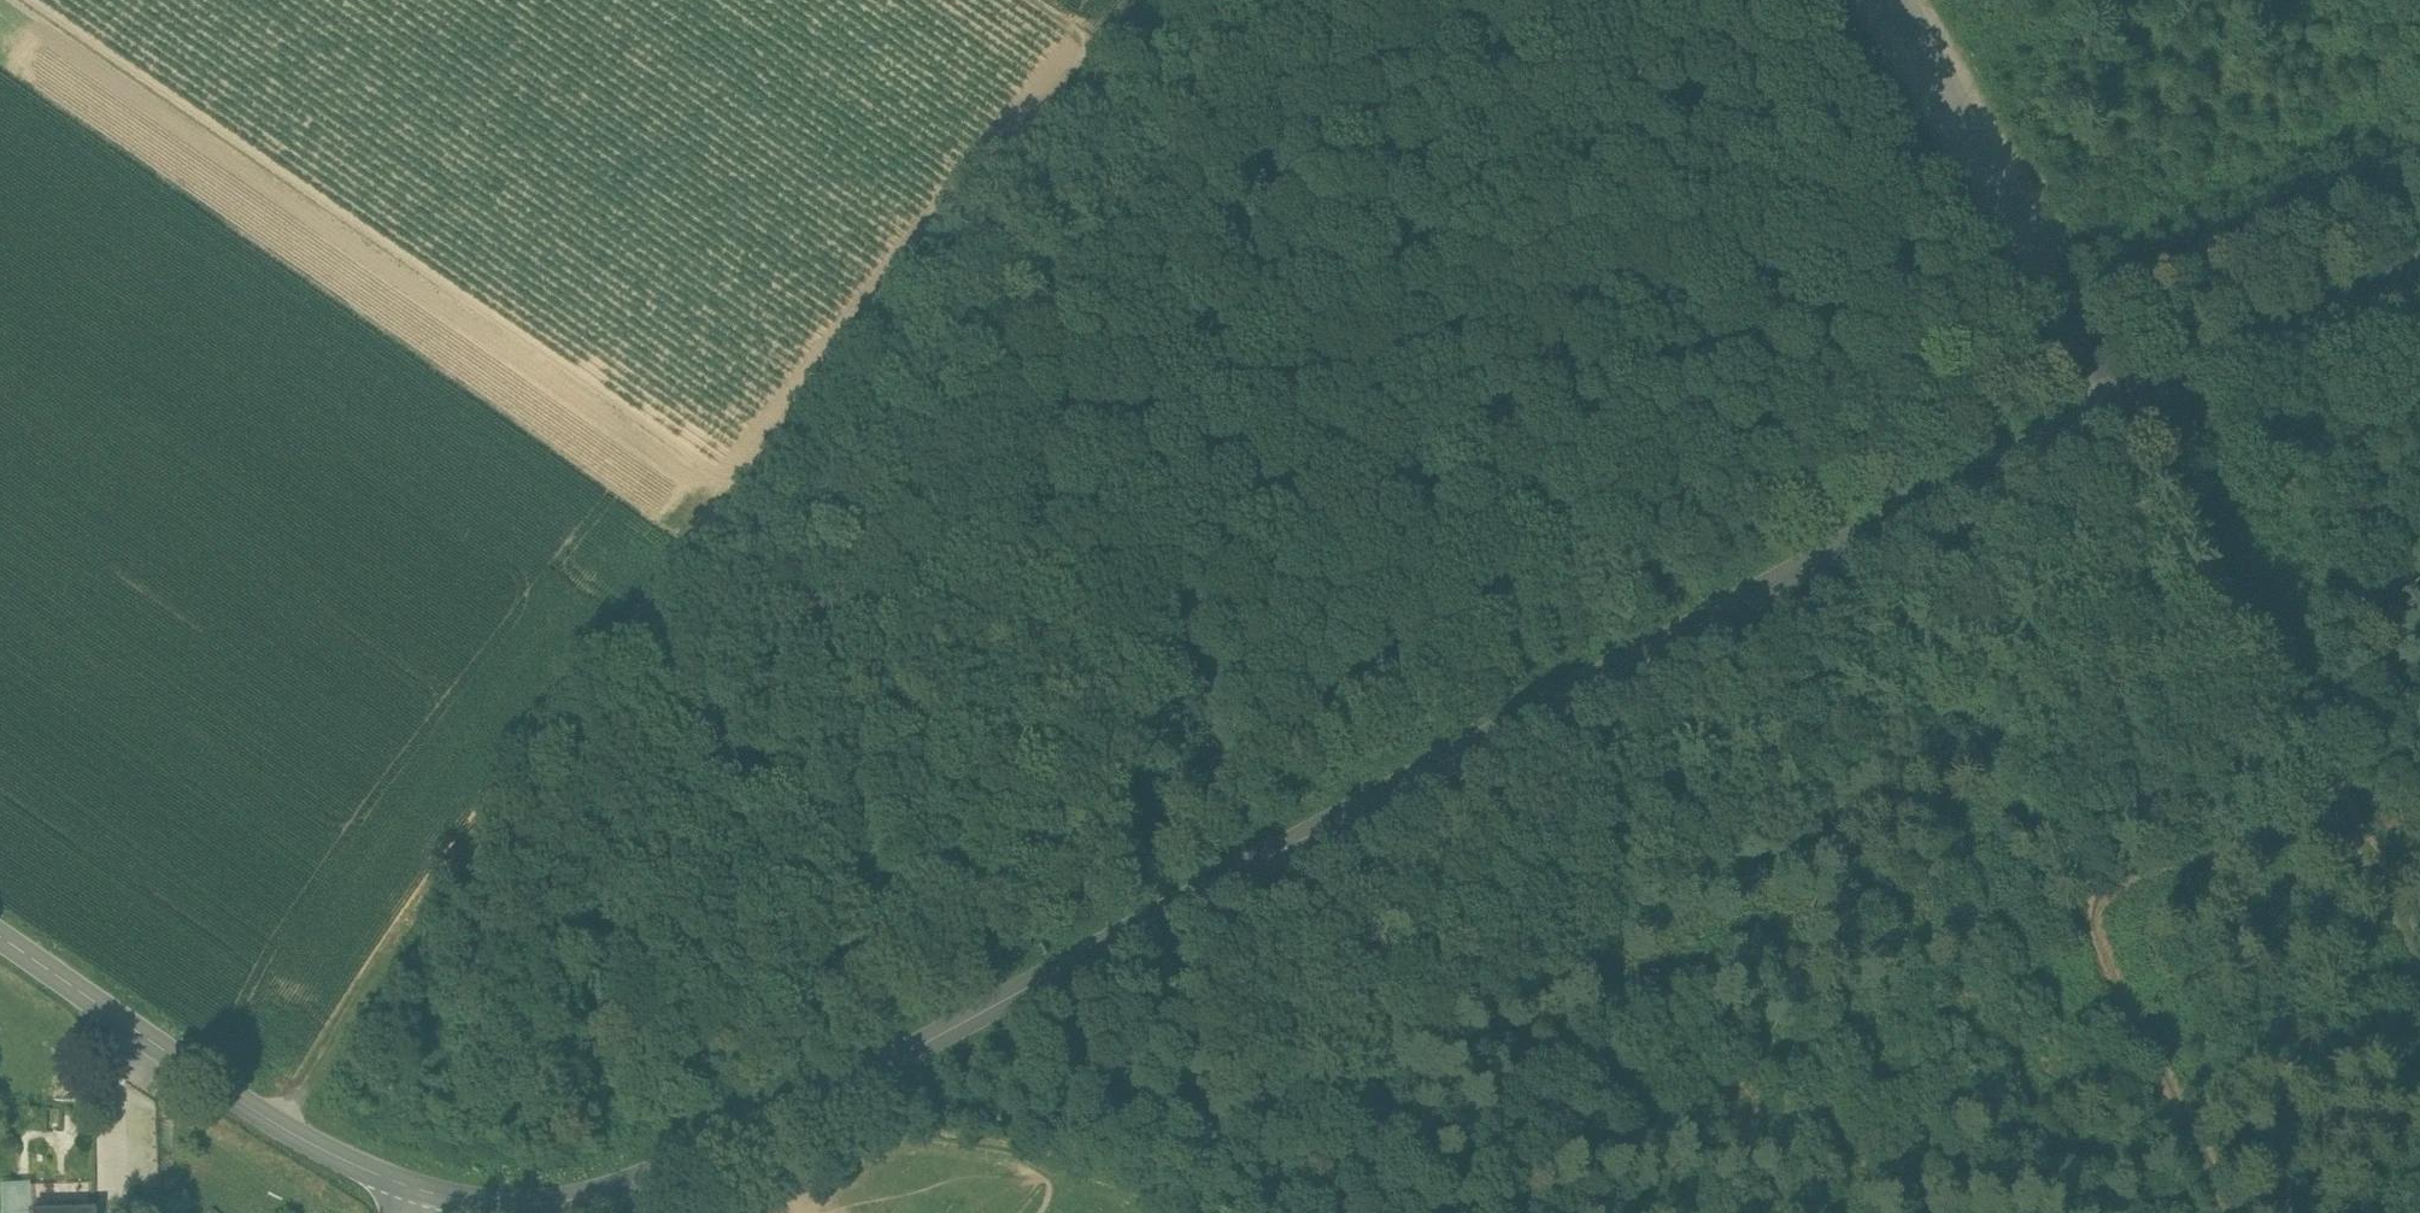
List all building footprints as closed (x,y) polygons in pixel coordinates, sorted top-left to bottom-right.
[(17,1212),(31,1212),(31,1211),(30,1176),(0,1177),(0,1212),(4,1212),(17,1212)] [(52,1203),(53,1211),(31,1211),(31,1212),(96,1212),(96,1209),(75,1210),(75,1202),(52,1203)]
